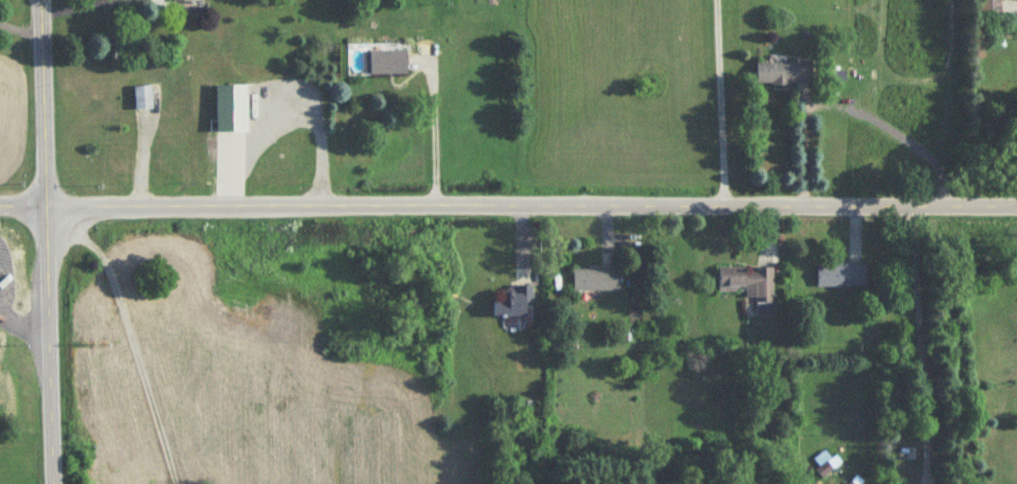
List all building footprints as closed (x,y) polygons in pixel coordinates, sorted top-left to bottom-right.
[(370,52),(370,75),(406,75),(406,52),(370,52)] [(757,86),(811,86),(811,65),(757,65),(757,86)] [(156,110),(156,87),(134,87),(134,110),(156,110)] [(216,133),(246,133),(246,87),(216,87),(216,133)] [(866,289),(866,266),(817,266),(817,289),(866,289)] [(772,269),(718,270),(718,293),(745,293),(745,299),(755,299),(755,306),(772,305),(772,269)] [(619,292),(619,271),(573,271),(573,292),(619,292)] [(524,319),(524,306),(532,306),(532,288),(504,288),(504,303),(493,303),(493,319),(524,319)] [(817,468),(820,478),(832,473),(828,463),(817,468)]
